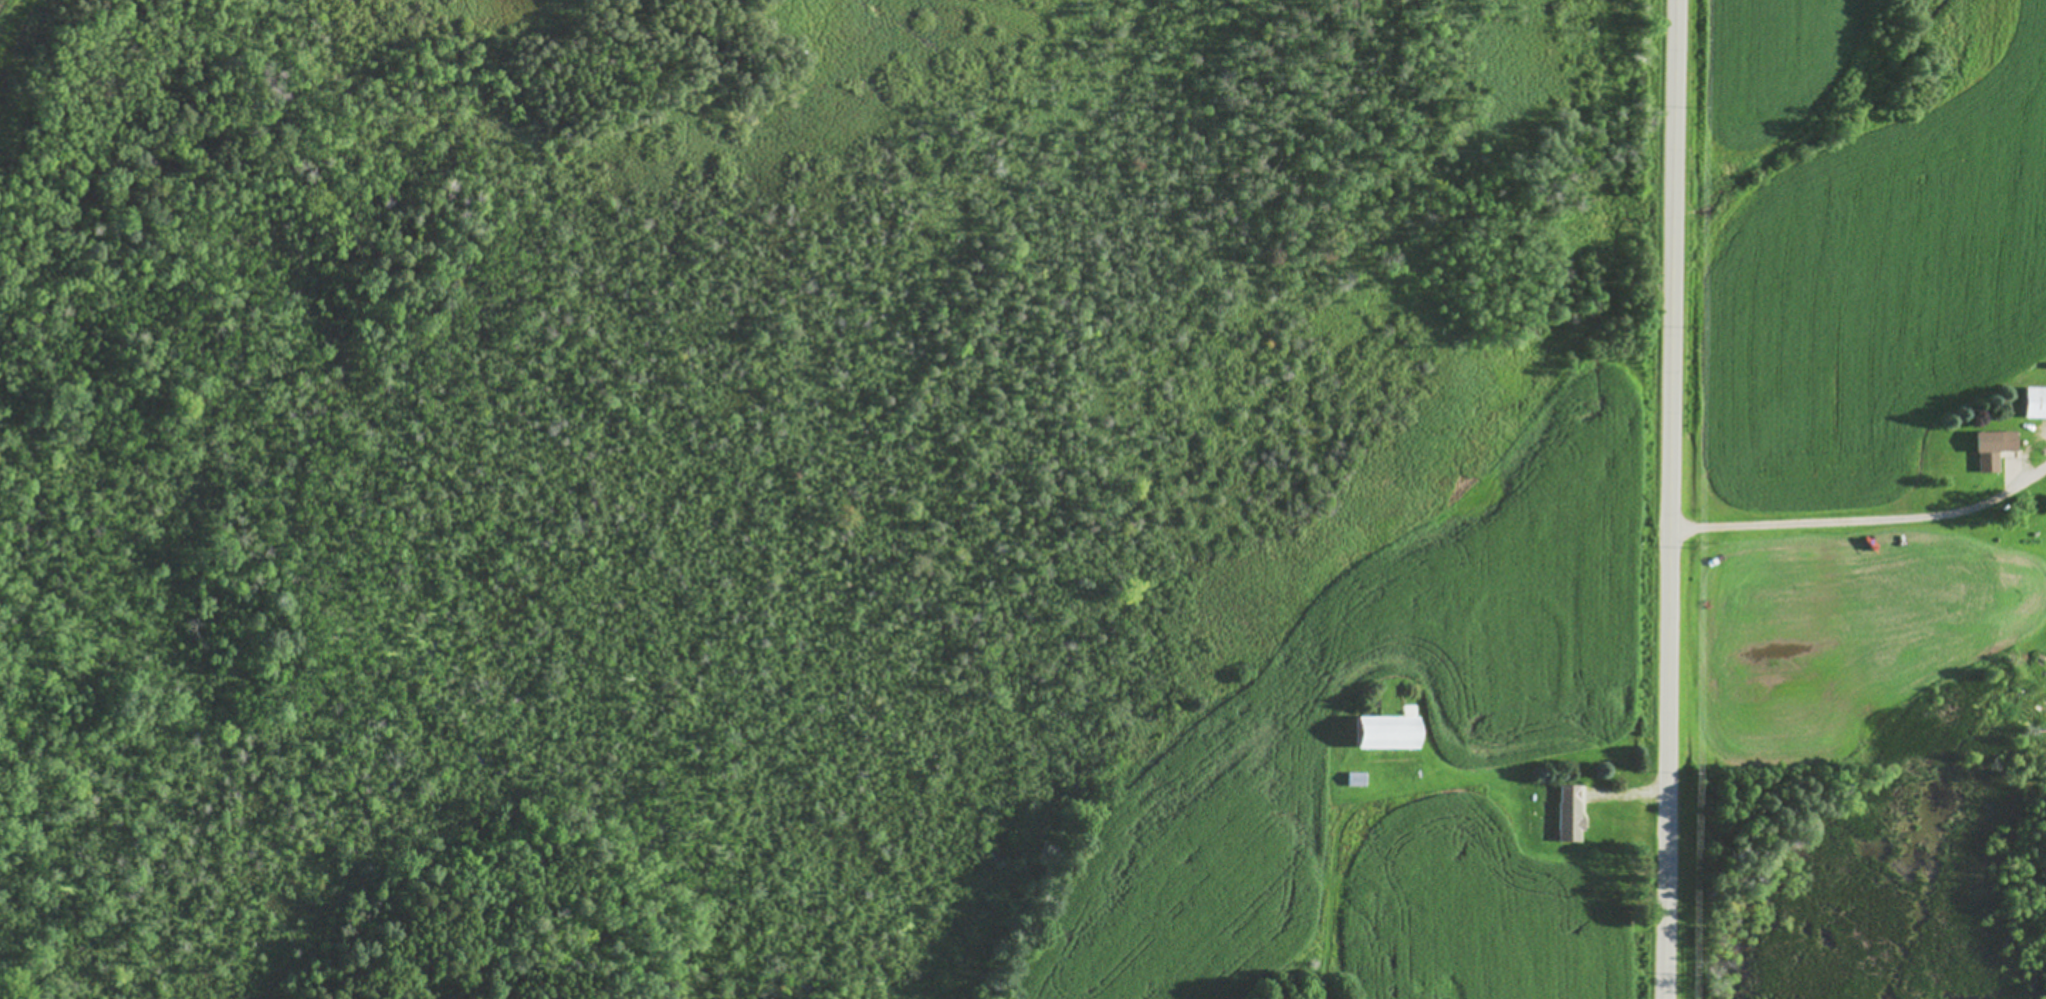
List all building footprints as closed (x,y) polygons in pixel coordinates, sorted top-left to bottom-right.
[(2025,388),(2024,419),(2045,419),(2045,388),(2025,388)] [(1998,472),(1998,452),(2017,452),(2017,431),(1977,432),(1977,472),(1998,472)] [(1422,750),(1422,718),(1358,719),(1358,751),(1422,750)] [(1581,786),(1559,786),(1560,842),(1581,842),(1581,832),(1586,832),(1586,818),(1581,818),(1581,786)]
